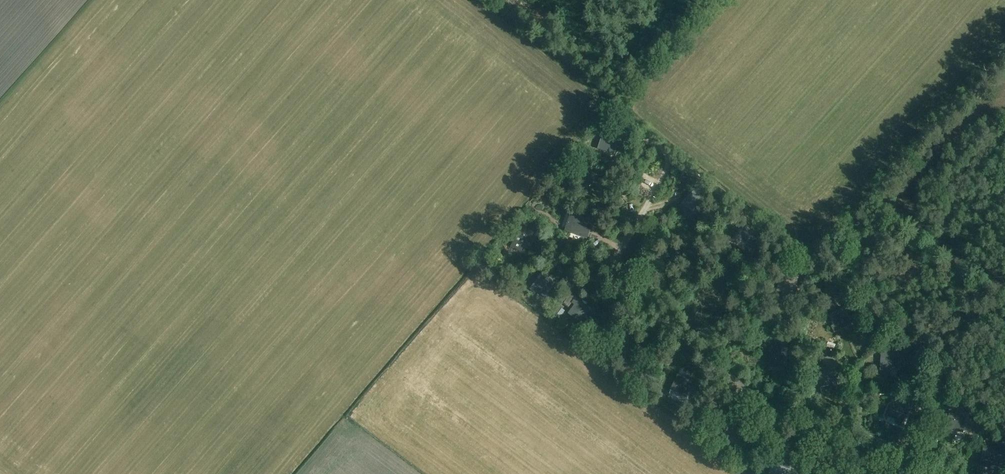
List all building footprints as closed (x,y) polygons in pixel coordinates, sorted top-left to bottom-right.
[(615,154),(621,135),(615,133),(614,137),(604,133),(599,149),(615,154)] [(587,188),(597,171),(592,168),(590,171),(581,166),(573,179),(587,188)] [(692,168),(686,174),(694,182),(700,177),(692,168)] [(695,214),(707,203),(699,195),(702,193),(698,189),(681,204),(685,209),(688,206),(695,214)] [(571,214),(565,230),(570,232),(586,238),(593,219),(587,217),(586,219),(576,215),(571,214)] [(744,252),(755,239),(747,232),(749,229),(745,225),(729,243),(735,247),(736,245),(744,252)] [(521,227),(513,242),(511,247),(520,252),(523,247),(528,250),(538,231),(533,229),(531,232),(521,227)] [(544,270),(532,287),(530,289),(536,293),(538,290),(546,297),(556,283),(548,277),(550,274),(544,270)] [(566,272),(559,282),(565,286),(572,276),(566,272)] [(569,307),(573,302),(577,297),(571,293),(564,303),(569,307)] [(582,323),(592,308),(577,297),(573,302),(576,304),(569,313),(582,323)] [(559,318),(565,311),(560,306),(554,314),(559,318)] [(886,340),(893,337),(891,331),(884,334),(886,340)] [(898,367),(898,352),(888,352),(888,348),(882,348),(881,370),(888,370),(888,367),(898,367)] [(770,367),(771,367),(787,368),(788,349),(782,349),(782,352),(772,352),(770,352),(770,367)] [(819,356),(814,350),(809,354),(814,360),(819,356)] [(832,387),(838,386),(833,363),(827,365),(828,368),(817,370),(818,374),(819,381),(821,387),(831,384),(832,387)] [(688,379),(678,375),(671,390),(687,398),(695,379),(690,376),(688,379)] [(868,389),(869,397),(881,396),(880,388),(868,389)] [(903,425),(912,401),(906,398),(903,404),(894,401),(888,415),(898,419),(896,422),(903,425)] [(778,473),(781,460),(773,458),(770,472),(778,473)] [(798,460),(792,458),(791,462),(781,460),(778,473),(794,473),(798,460)]
